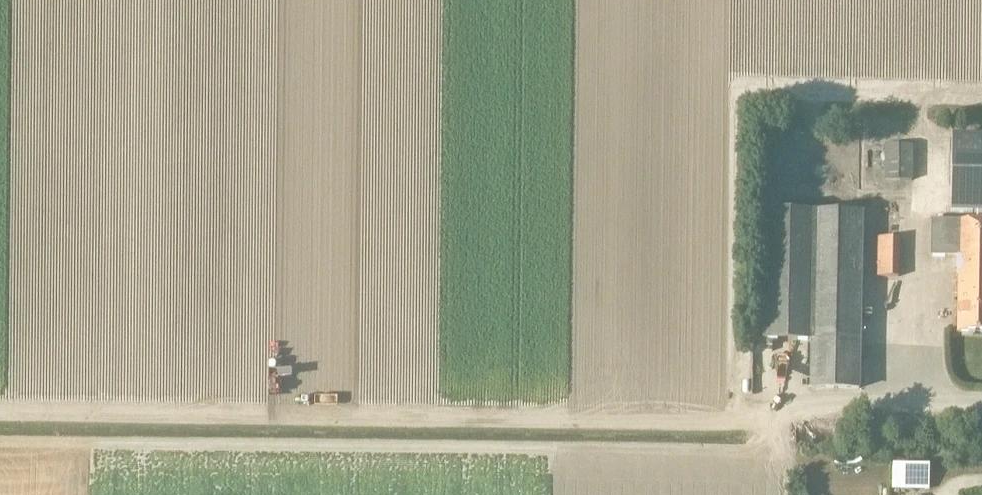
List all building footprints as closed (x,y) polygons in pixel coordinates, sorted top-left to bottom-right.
[(950,212),(981,212),(981,137),(951,136),(950,212)] [(913,180),(913,144),(884,144),(884,180),(913,180)] [(858,388),(861,211),(765,210),(763,338),(810,339),(810,387),(858,388)] [(981,332),(981,220),(930,219),(930,255),(958,256),(957,332),(981,332)] [(898,276),(898,237),(877,236),(877,276),(898,276)] [(806,376),(808,357),(792,355),(790,375),(806,376)]
